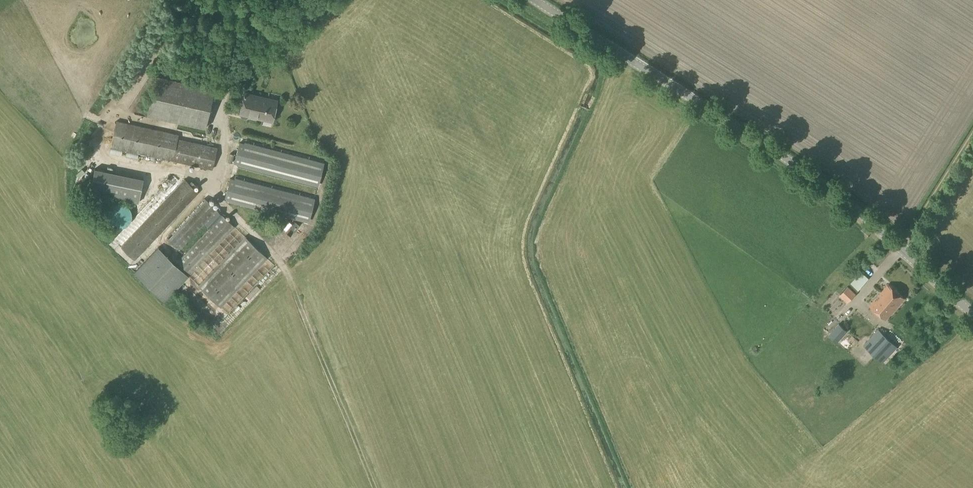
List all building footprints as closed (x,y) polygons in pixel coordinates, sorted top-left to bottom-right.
[(298,80),(295,70),(289,71),(292,81),(298,80)] [(206,128),(214,89),(156,76),(147,115),(206,128)] [(272,121),(277,100),(244,93),(239,114),(272,121)] [(212,169),(217,148),(177,139),(178,135),(116,121),(110,147),(212,169)] [(239,143),(234,165),(318,187),(324,165),(239,143)] [(138,194),(142,175),(92,167),(88,186),(138,194)] [(184,179),(121,247),(135,260),(198,193),(184,179)] [(309,218),(313,201),(230,180),(225,196),(309,218)] [(234,227),(204,198),(166,238),(178,250),(204,223),(209,228),(177,262),(190,274),(234,227)] [(119,228),(120,228),(121,228),(122,228),(123,228),(125,227),(126,226),(127,225),(128,225),(129,224),(129,223),(130,222),(131,221),(131,220),(131,219),(132,218),(132,217),(132,216),(132,215),(132,213),(131,212),(131,211),(131,210),(130,209),(129,208),(129,207),(128,207),(127,206),(126,205),(125,205),(123,204),(122,203),(121,203),(119,203),(117,203),(116,203),(115,204),(114,204),(113,205),(112,205),(111,206),(110,207),(109,207),(108,208),(108,209),(107,210),(107,211),(107,212),(106,213),(106,215),(106,216),(106,217),(106,218),(107,219),(107,220),(107,221),(108,222),(108,223),(109,224),(110,225),(111,225),(112,226),(113,227),(114,227),(115,228),(116,228),(117,228),(119,228)] [(289,216),(278,235),(285,240),(296,221),(289,216)] [(221,307),(267,258),(245,237),(198,286),(221,307)] [(261,272),(252,281),(257,285),(265,276),(261,272)] [(866,272),(854,284),(861,291),(873,279),(866,272)] [(905,299),(888,284),(869,306),(886,320),(905,299)] [(847,303),(851,298),(844,291),(840,295),(847,303)] [(837,342),(847,331),(839,324),(829,335),(837,342)] [(883,362),(897,347),(878,329),(864,345),(883,362)]
